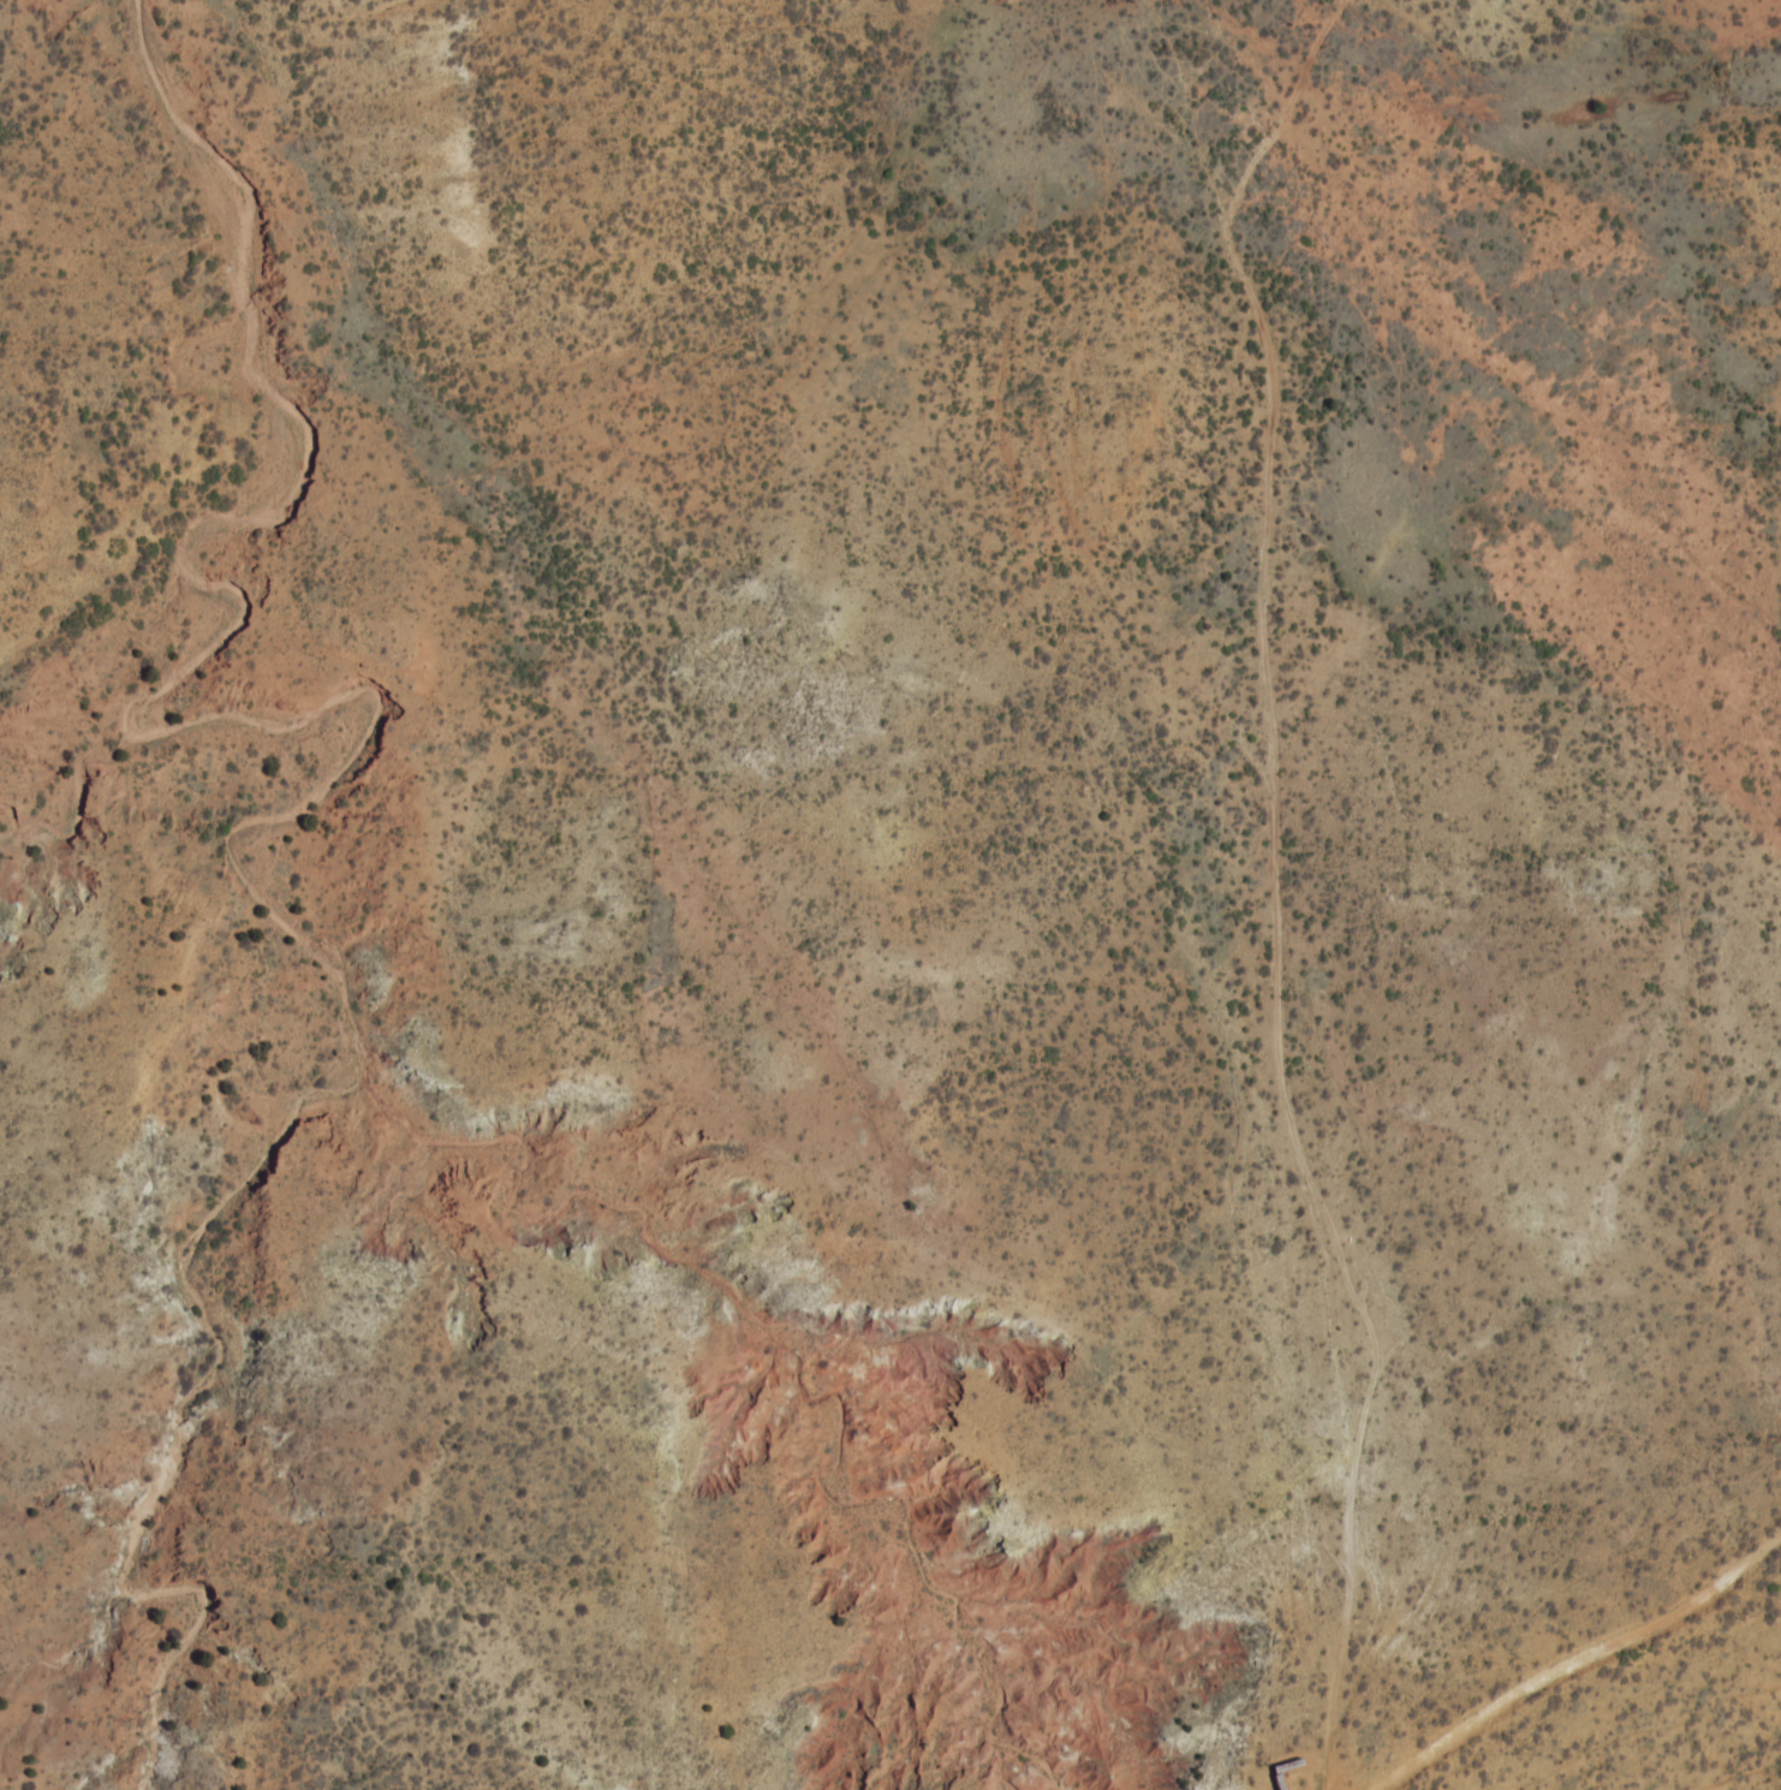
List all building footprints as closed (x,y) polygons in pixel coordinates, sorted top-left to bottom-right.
[(1295,1759),(1266,1768),(1273,1789),(1279,1789),(1274,1773),(1297,1766),(1295,1759)]
